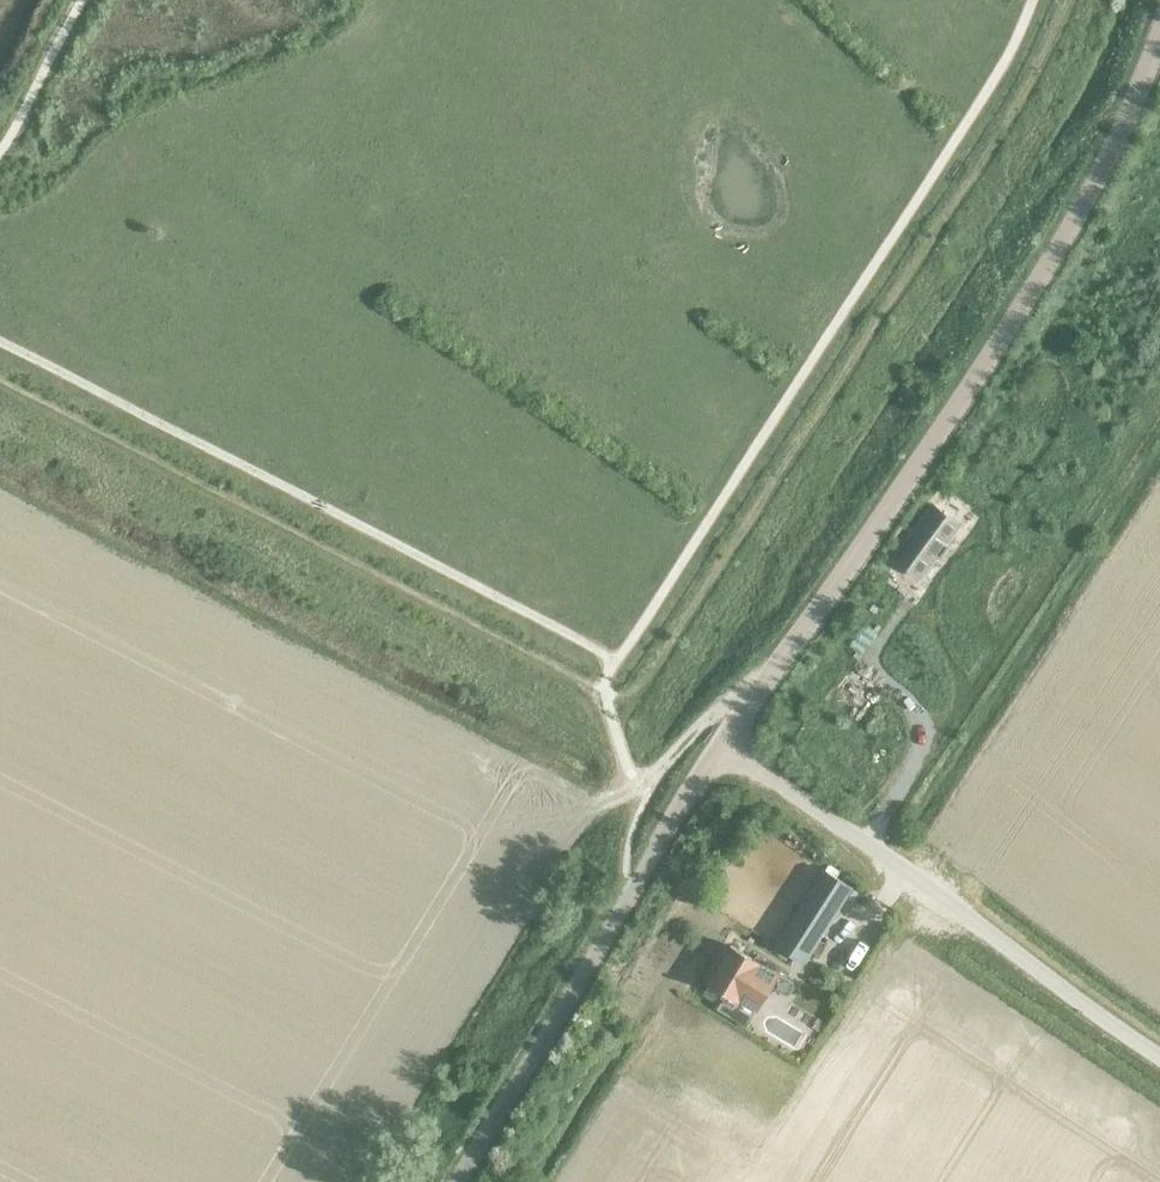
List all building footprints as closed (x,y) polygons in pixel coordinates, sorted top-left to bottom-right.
[(931,505),(891,559),(919,579),(935,557),(938,559),(947,547),(944,545),(958,525),(931,505)] [(802,966),(849,888),(821,871),(774,948),(802,966)] [(791,985),(776,976),(730,948),(706,987),(752,1015),(768,989),(783,998),(791,985)]
